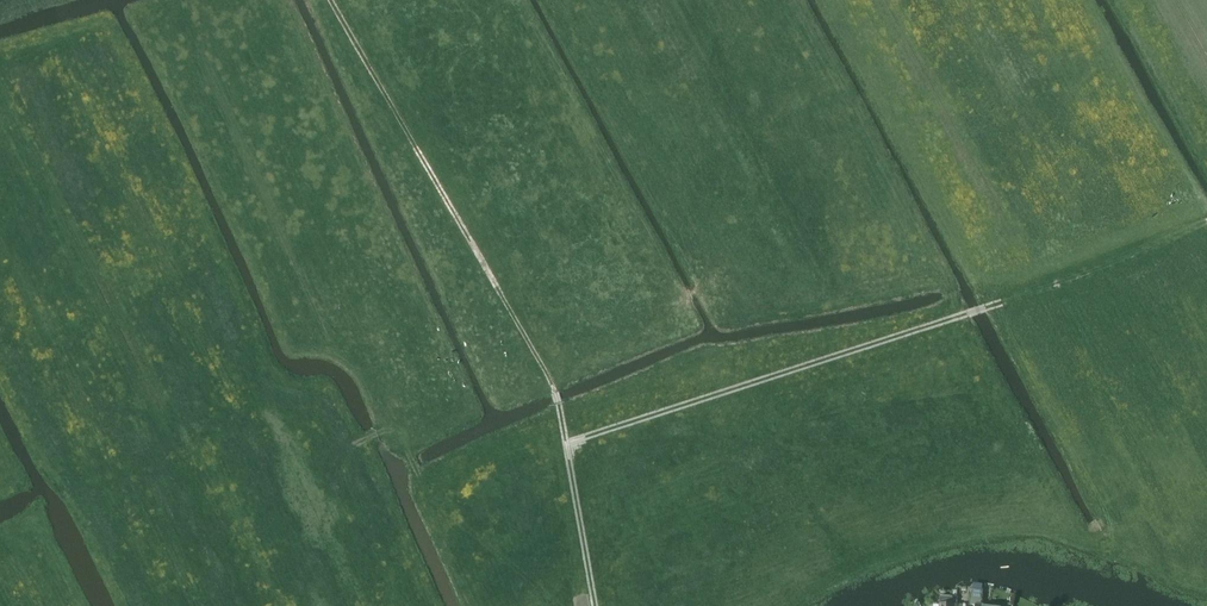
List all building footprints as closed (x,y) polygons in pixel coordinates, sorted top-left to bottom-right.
[(981,605),(982,590),(972,589),(970,605),(975,605),(987,605),(981,605)] [(939,605),(956,605),(956,604),(952,604),(952,597),(940,596),(940,599),(939,605)]
